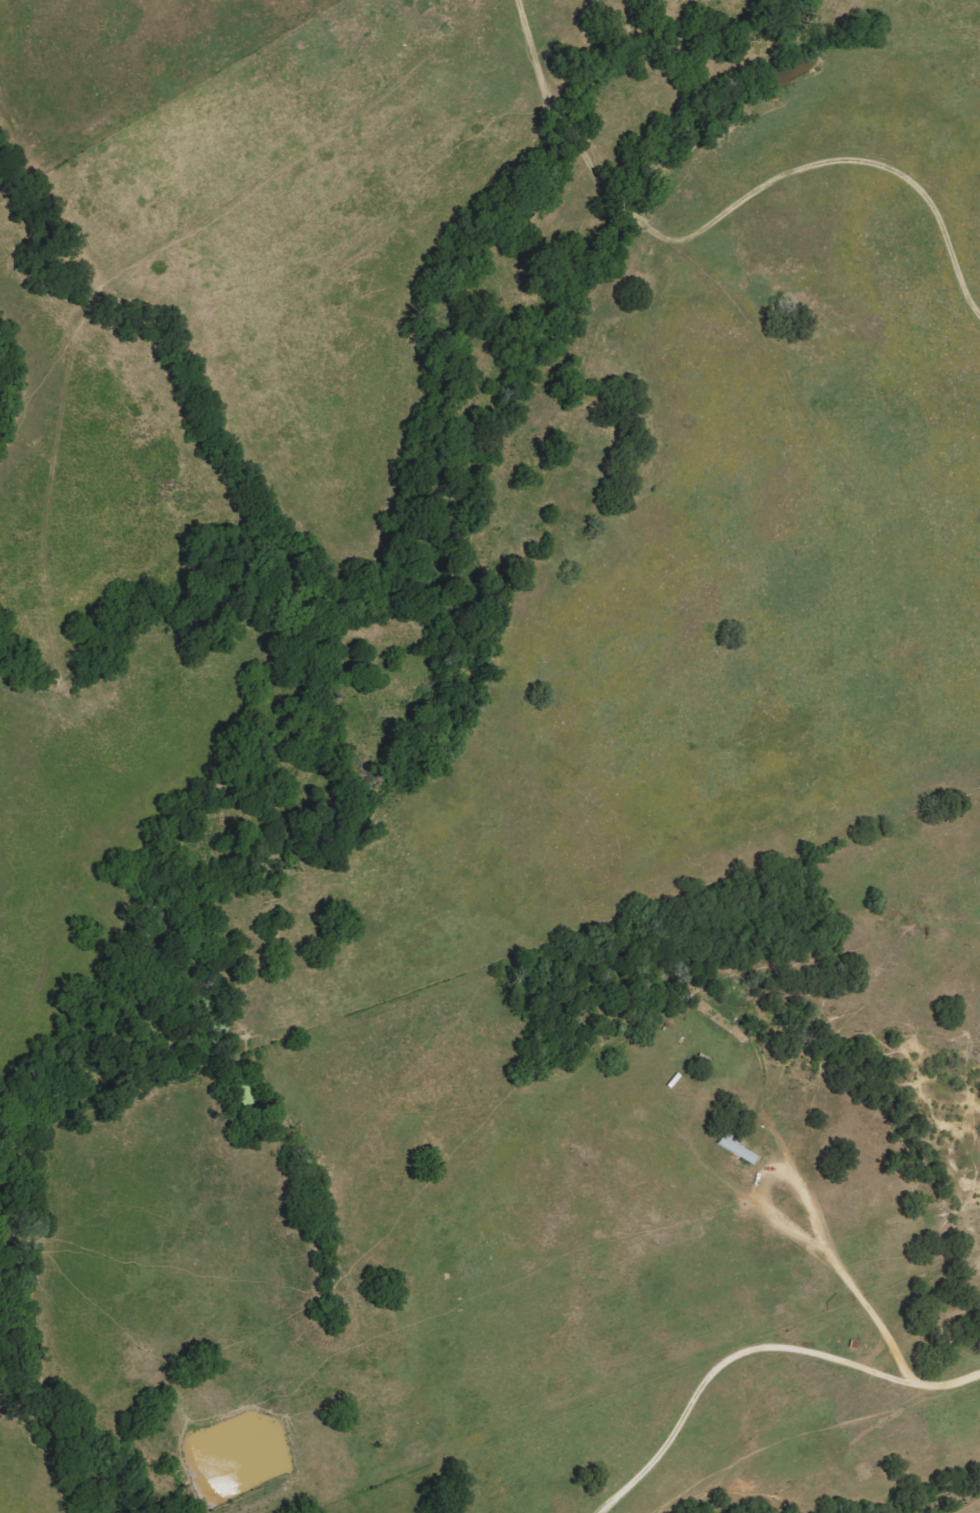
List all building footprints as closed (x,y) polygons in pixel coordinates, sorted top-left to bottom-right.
[(756,1154),(719,1137),(715,1146),(752,1162),(756,1154)]
